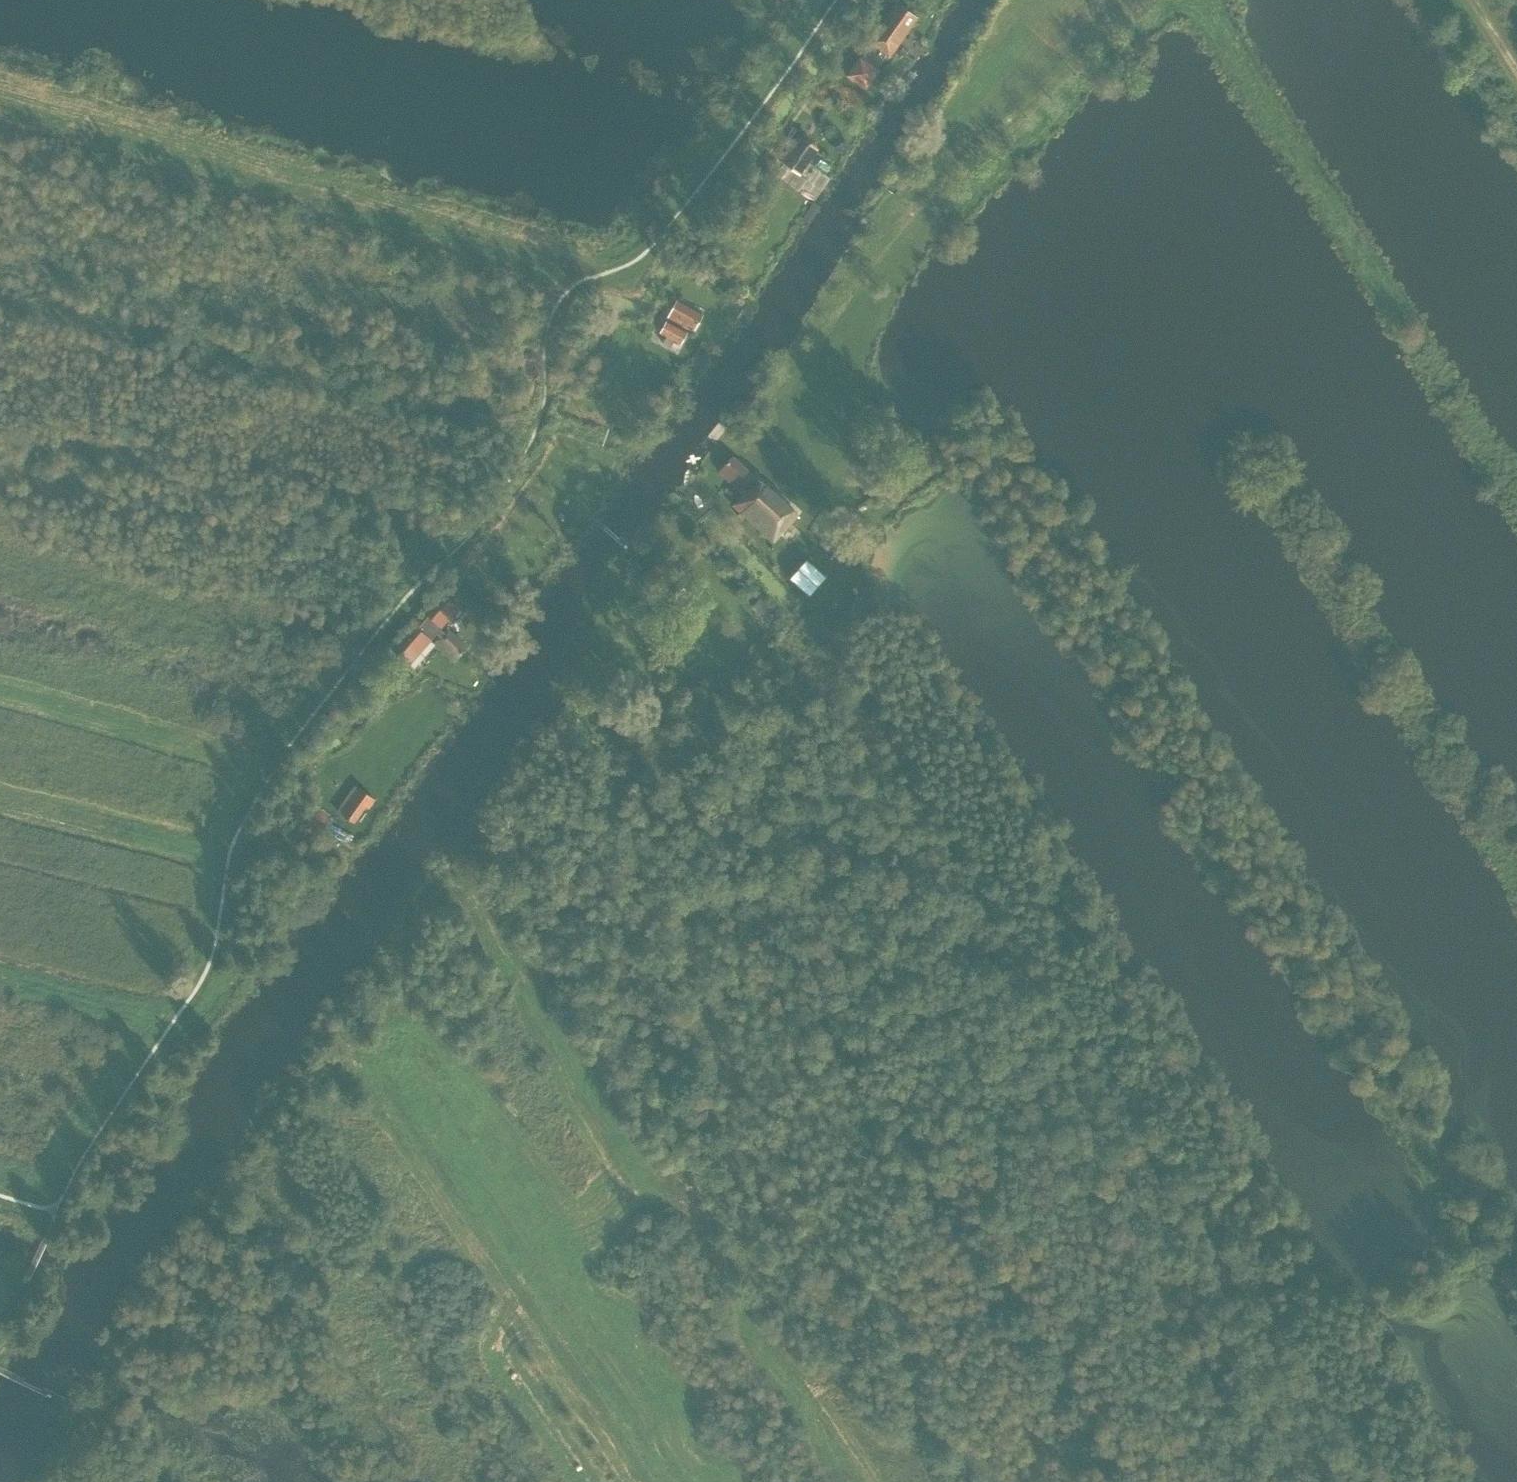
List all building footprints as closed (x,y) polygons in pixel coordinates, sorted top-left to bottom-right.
[(897,3),(867,44),(871,46),(862,59),(860,58),(848,75),(865,86),(877,70),(875,69),(884,56),(887,58),(917,17),(897,3)] [(780,163),(800,176),(817,149),(798,136),(780,163)] [(676,300),(668,315),(694,329),(703,314),(676,300)] [(686,331),(666,320),(660,331),(680,342),(686,331)] [(756,476),(733,455),(719,470),(743,492),(732,504),(773,541),(797,515),(763,479),(761,482),(755,477),(756,476)] [(677,571),(684,565),(678,557),(670,563),(677,571)] [(681,583),(671,590),(676,597),(686,589),(681,583)] [(415,626),(392,650),(407,665),(435,635),(439,639),(434,643),(454,661),(468,647),(448,628),(446,630),(443,627),(460,610),(445,595),(426,615),(427,616),(417,627),(415,626)] [(357,819),(370,800),(358,792),(346,811),(357,819)] [(314,810),(307,820),(320,828),(327,818),(314,810)]
